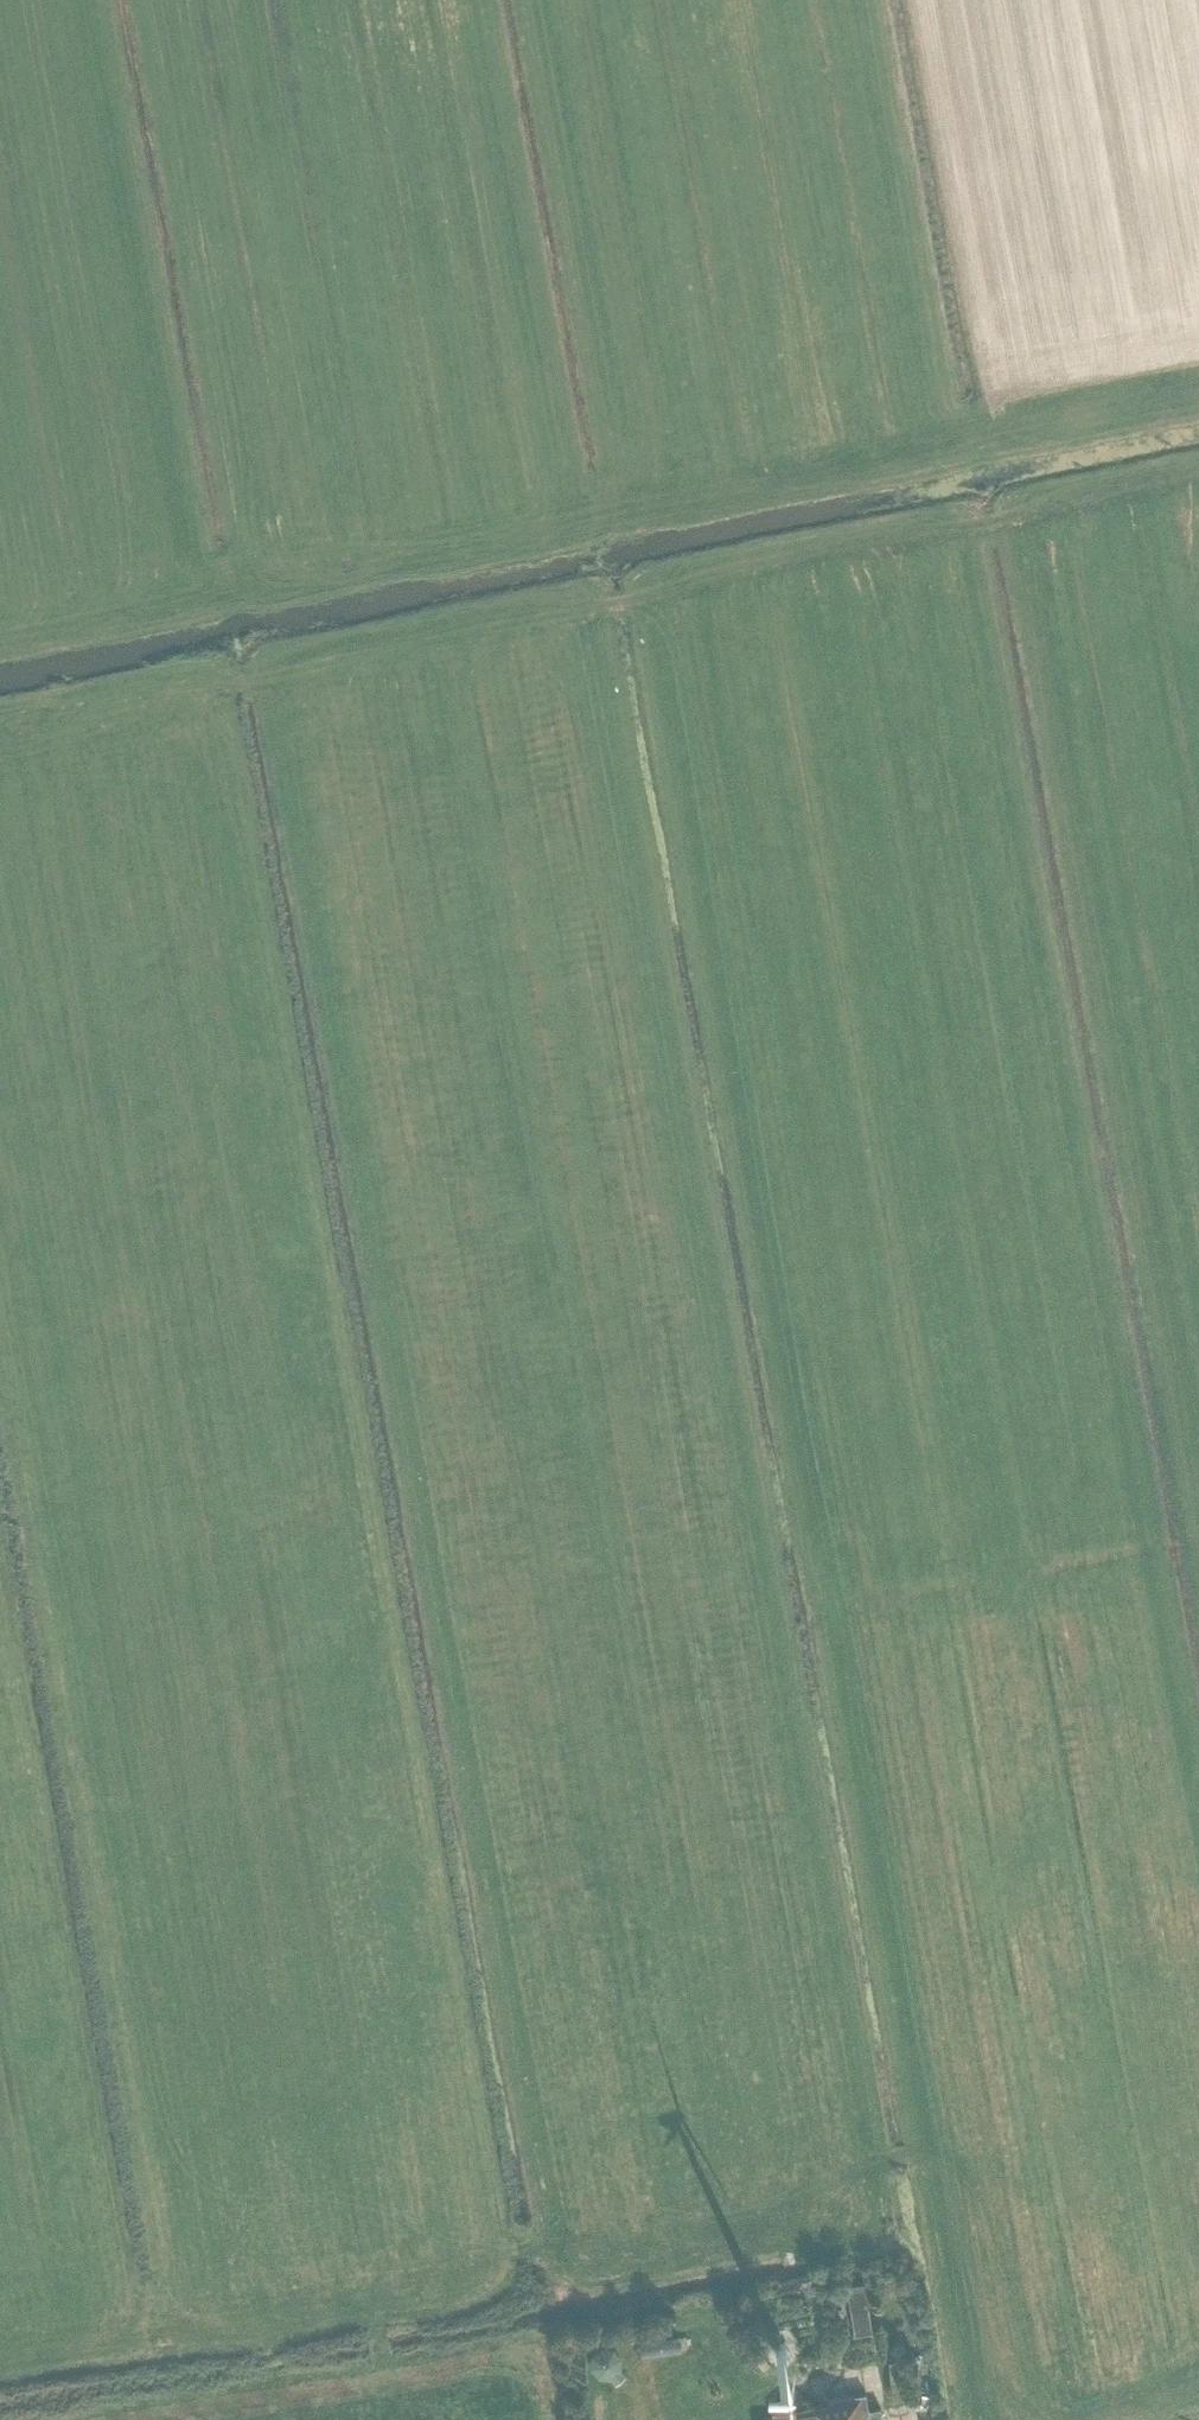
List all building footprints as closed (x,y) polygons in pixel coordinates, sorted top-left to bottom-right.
[(872,2333),(863,2283),(846,2286),(855,2336),(872,2333)] [(904,2360),(889,2362),(891,2381),(906,2379),(904,2360)] [(774,2414),(775,2419),(883,2419),(882,2410),(866,2412),(863,2395),(830,2400),(831,2404),(774,2414)]
